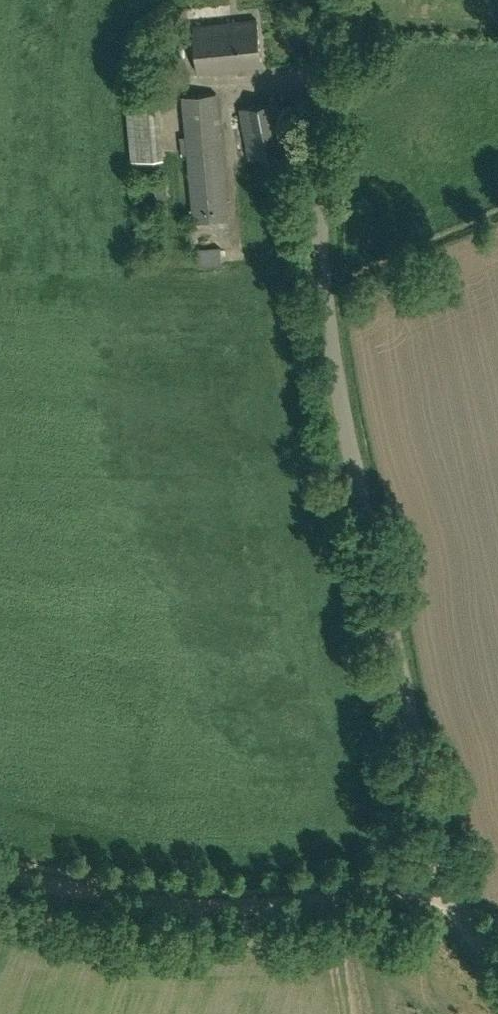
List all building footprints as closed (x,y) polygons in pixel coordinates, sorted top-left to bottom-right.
[(199,72),(262,65),(257,19),(194,26),(199,72)] [(194,221),(228,218),(217,94),(182,97),(194,221)] [(131,162),(163,159),(158,99),(126,102),(131,162)] [(250,158),(288,150),(279,101),(240,108),(250,158)] [(166,196),(165,184),(154,185),(155,197),(166,196)] [(199,265),(222,264),(220,247),(197,249),(199,265)]
